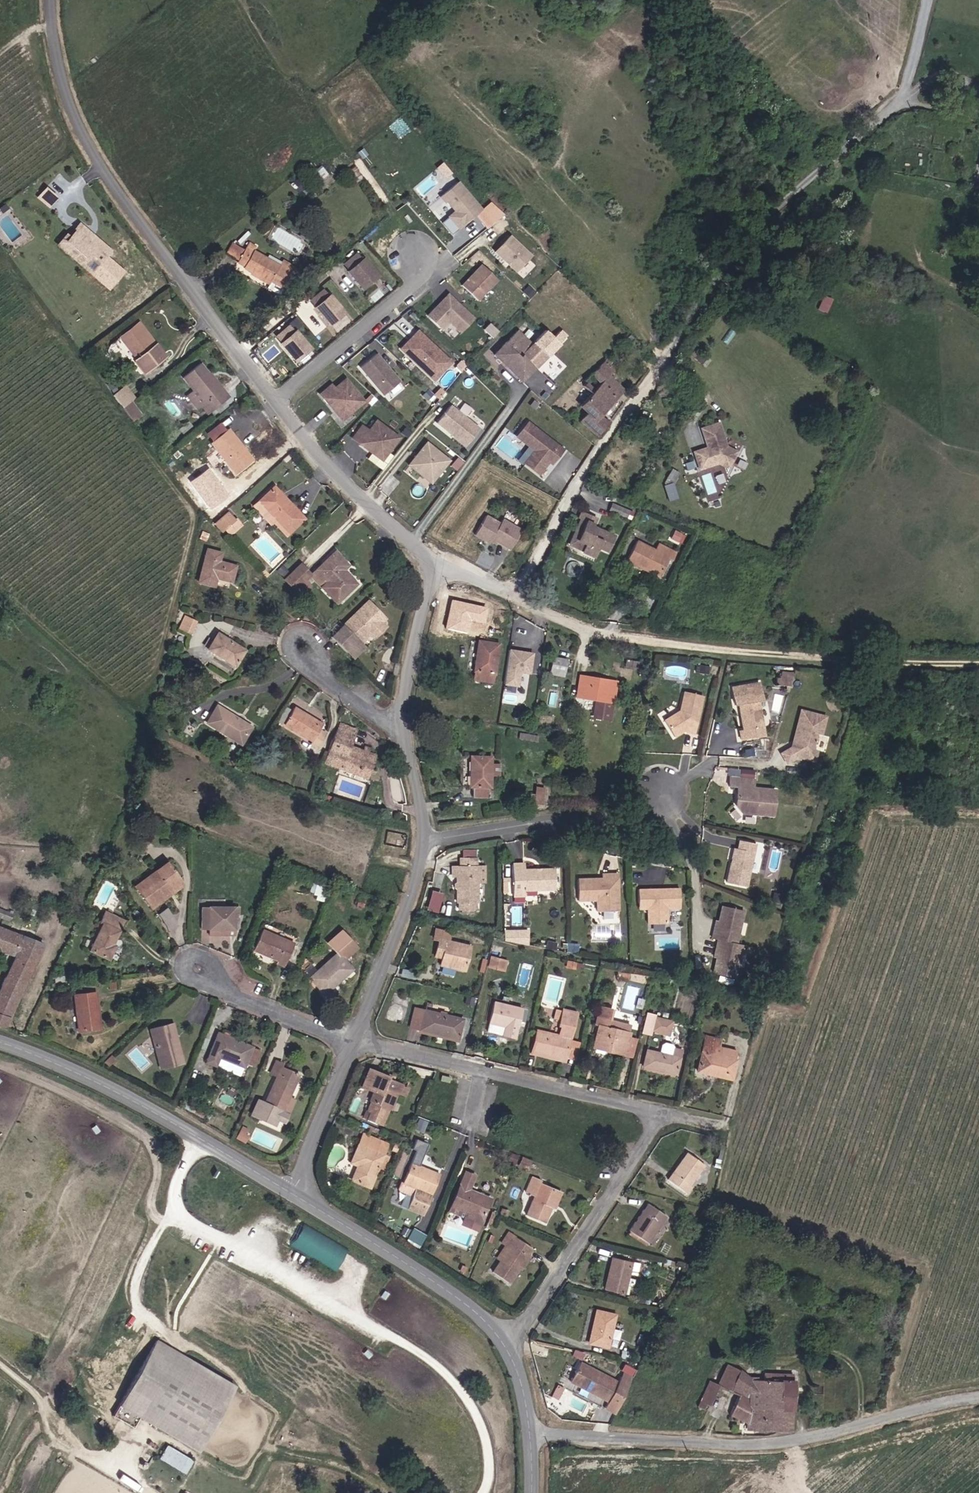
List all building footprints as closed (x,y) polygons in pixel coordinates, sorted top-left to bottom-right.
[(362,179),(344,151),(338,155),(344,163),(345,162),(350,171),(346,173),(353,184),(362,179)] [(305,188),(297,179),(290,184),(298,194),(305,188)] [(458,211),(444,223),(453,234),(476,214),(482,210),(459,182),(442,197),(446,203),(448,201),(458,211)] [(44,186),(37,196),(50,207),(58,196),(44,186)] [(482,210),(476,214),(488,228),(505,215),(491,201),(482,210)] [(56,245),(92,274),(113,249),(77,219),(56,245)] [(512,235),(496,250),(517,272),(533,256),(512,235)] [(282,260),(279,265),(253,250),(255,246),(248,242),(244,250),(238,260),(236,264),(244,267),(243,269),(250,273),(249,274),(268,285),(270,282),(283,290),(296,267),(282,260)] [(238,260),(244,250),(231,243),(225,253),(238,260)] [(377,276),(362,259),(360,260),(356,254),(343,264),(348,270),(347,271),(362,289),(377,276)] [(482,266),(462,285),(477,300),(497,281),(482,266)] [(343,313),(339,308),(329,295),(327,296),(323,291),(311,301),(315,306),(314,308),(329,325),(343,313)] [(450,294),(430,315),(445,329),(451,322),(462,333),(476,319),(450,294)] [(827,311),(832,297),(823,294),(819,308),(827,311)] [(155,345),(138,323),(137,325),(154,346),(155,345)] [(154,346),(137,325),(120,338),(137,359),(135,361),(144,372),(165,356),(156,344),(155,345),(154,346)] [(305,343),(294,331),(293,332),(288,326),(276,336),(281,342),(279,343),(294,361),(309,348),(305,343)] [(521,382),(564,337),(559,332),(553,338),(545,330),(531,344),(517,330),(493,355),(521,382)] [(453,362),(420,331),(402,348),(436,380),(453,362)] [(269,362),(282,349),(271,337),(257,350),(269,362)] [(377,352),(361,366),(384,394),(400,380),(377,352)] [(706,359),(699,352),(694,358),(701,364),(706,359)] [(600,417),(623,391),(609,376),(614,370),(609,365),(611,363),(611,362),(611,361),(611,360),(610,359),(609,359),(608,358),(607,358),(598,367),(590,375),(599,384),(578,407),(585,414),(579,421),(599,438),(609,423),(600,417)] [(229,397),(201,363),(182,378),(193,391),(186,396),(196,409),(200,406),(207,414),(229,397)] [(336,389),(332,384),(321,393),(343,420),(366,401),(347,379),(336,389)] [(132,401),(134,398),(125,386),(113,395),(122,408),(132,401)] [(141,414),(132,401),(122,408),(132,421),(141,414)] [(465,401),(459,408),(465,414),(471,407),(465,401)] [(451,404),(436,421),(467,447),(481,429),(451,404)] [(370,431),(362,425),(352,438),(383,462),(401,438),(378,421),(370,431)] [(537,449),(527,463),(542,475),(551,463),(554,465),(566,450),(530,422),(520,436),(537,449)] [(726,447),(717,423),(701,429),(707,448),(708,452),(695,457),(699,470),(718,463),(727,468),(736,452),(726,447)] [(253,459),(228,429),(210,443),(216,450),(207,457),(215,468),(225,461),(235,474),(253,459)] [(731,437),(728,444),(743,450),(746,443),(731,437)] [(451,461),(428,442),(409,465),(433,484),(451,461)] [(695,457),(708,452),(707,448),(693,452),(695,457)] [(304,519),(274,486),(253,506),(270,525),(272,522),(277,518),(290,532),(304,519)] [(626,518),(629,511),(612,503),(609,511),(626,518)] [(234,518),(239,515),(234,506),(229,509),(234,518)] [(576,541),(584,521),(587,522),(590,516),(580,511),(577,518),(579,519),(567,545),(581,552),(584,545),(576,541)] [(224,529),(234,520),(227,512),(214,524),(222,532),(224,529)] [(521,530),(502,519),(499,524),(485,516),(474,535),(489,543),(491,539),(510,550),(521,530)] [(607,553),(615,535),(593,526),(596,519),(590,516),(587,522),(584,521),(576,541),(584,545),(581,552),(580,553),(593,559),(598,549),(607,553)] [(290,532),(277,518),(272,522),(286,536),(290,532)] [(230,536),(241,525),(236,519),(234,520),(224,529),(230,536)] [(679,543),(683,535),(676,532),(672,540),(679,543)] [(658,578),(668,559),(671,561),(675,552),(657,544),(654,550),(636,541),(626,562),(658,578)] [(231,582),(235,566),(219,562),(221,553),(207,550),(198,582),(214,586),(216,578),(231,582)] [(356,584),(343,570),(348,565),(335,552),(310,575),(321,587),(327,581),(342,597),(356,584)] [(310,575),(299,564),(283,579),(294,590),(310,575)] [(489,607),(453,600),(447,629),(467,633),(470,619),(486,622),(489,607)] [(384,624),(381,622),(372,613),(375,609),(367,601),(343,624),(331,637),(346,652),(358,639),(361,642),(369,633),(372,636),(384,624)] [(190,633),(195,621),(183,616),(178,628),(190,633)] [(374,638),(386,626),(384,624),(372,636),(374,638)] [(244,650),(217,633),(212,640),(208,638),(203,645),(207,648),(206,649),(234,666),(244,650)] [(352,659),(365,646),(361,642),(358,639),(346,652),(352,659)] [(494,675),(499,644),(478,641),(473,672),(474,672),(472,680),(492,683),(493,675),(494,675)] [(528,673),(532,654),(509,650),(503,684),(517,686),(519,672),(528,673)] [(564,675),(567,659),(555,656),(551,672),(564,675)] [(708,674),(708,667),(699,666),(698,673),(708,674)] [(777,684),(792,685),(793,672),(778,671),(777,684)] [(581,698),(584,677),(579,676),(576,697),(581,698)] [(609,721),(616,683),(584,677),(581,698),(595,701),(599,701),(596,718),(609,721)] [(764,735),(758,701),(762,700),(759,683),(731,688),(734,705),(742,704),(742,709),(738,710),(742,731),(738,731),(740,740),(764,735)] [(694,734),(703,696),(684,692),(679,711),(664,721),(674,738),(680,734),(681,731),(683,729),(685,733),(694,734)] [(300,697),(295,705),(321,717),(325,709),(300,697)] [(252,727),(217,706),(207,723),(241,744),(252,727)] [(281,724),(290,710),(285,707),(276,722),(281,724)] [(319,729),(323,724),(295,707),(285,726),(312,742),(310,745),(316,749),(326,733),(319,729)] [(525,720),(525,713),(509,711),(508,718),(525,720)] [(812,750),(814,744),(816,744),(817,739),(815,739),(816,733),(821,734),(826,717),(800,711),(793,741),(795,745),(781,754),(786,764),(799,756),(800,758),(811,760),(815,758),(817,751),(812,750)] [(369,771),(375,755),(349,746),(356,730),(340,724),(324,763),(342,770),(345,762),(369,771)] [(536,742),(537,737),(513,733),(512,738),(536,742)] [(490,788),(490,776),(499,776),(499,764),(491,764),(490,757),(470,757),(469,787),(472,787),(472,797),(487,798),(487,788),(490,788)] [(366,778),(369,771),(345,762),(342,770),(366,778)] [(772,816),(775,790),(753,788),(753,779),(729,778),(729,786),(737,787),(735,808),(740,813),(772,816)] [(542,804),(544,789),(535,788),(534,796),(533,804),(542,804)] [(745,887),(754,845),(739,841),(737,849),(733,849),(726,883),(745,887)] [(478,902),(478,883),(485,883),(485,866),(476,866),(476,858),(459,858),(459,866),(452,866),(452,877),(457,877),(457,902),(458,902),(458,910),(477,909),(477,902),(478,902)] [(152,908),(182,885),(165,863),(134,885),(152,908)] [(522,864),(511,865),(511,896),(523,896),(523,891),(554,890),(554,869),(523,871),(522,864)] [(618,910),(617,874),(601,874),(601,879),(577,879),(577,901),(596,900),(596,911),(618,910)] [(430,889),(426,909),(438,911),(442,892),(430,889)] [(679,909),(678,889),(637,890),(638,905),(646,905),(646,909),(647,924),(667,923),(667,909),(679,909)] [(780,903),(781,896),(773,894),(772,901),(780,903)] [(735,979),(742,945),(736,944),(744,911),(721,906),(717,921),(715,931),(712,931),(711,938),(717,940),(715,948),(717,948),(715,958),(711,973),(735,979)] [(167,930),(176,926),(168,907),(159,911),(167,930)] [(234,929),(234,907),(201,907),(201,929),(209,929),(234,929)] [(0,909),(0,918),(10,922),(13,914),(0,909)] [(112,945),(124,921),(105,912),(100,922),(103,923),(90,951),(109,960),(115,946),(112,945)] [(0,927),(0,950),(12,954),(0,986),(0,1029),(4,1030),(43,944),(0,927)] [(504,942),(530,942),(530,928),(504,928),(504,942)] [(470,946),(448,941),(450,933),(434,929),(432,939),(438,940),(434,957),(442,959),(440,966),(438,973),(462,979),(470,946)] [(324,995),(352,969),(344,960),(358,948),(340,930),(326,943),(336,954),(319,970),(309,978),(324,995)] [(282,966),(292,943),(262,931),(254,951),(278,961),(277,964),(282,966)] [(555,950),(556,943),(547,941),(546,948),(555,950)] [(500,956),(502,948),(496,946),(494,954),(500,956)] [(440,966),(442,959),(434,957),(432,964),(440,966)] [(496,969),(499,959),(491,957),(489,967),(496,969)] [(504,971),(506,961),(499,959),(496,969),(504,971)] [(309,978),(319,970),(315,965),(305,974),(309,978)] [(628,979),(629,972),(619,971),(618,978),(628,979)] [(100,1028),(96,993),(74,996),(79,1031),(100,1028)] [(514,1038),(521,1008),(494,1002),(489,1024),(504,1027),(502,1036),(514,1038)] [(628,1038),(629,1033),(628,1033),(606,1028),(608,1020),(611,1009),(598,1006),(593,1025),(598,1026),(593,1048),(624,1055),(628,1038)] [(419,1030),(424,1011),(414,1008),(409,1027),(419,1030)] [(559,1020),(561,1010),(555,1009),(553,1019),(559,1020)] [(566,1058),(570,1040),(576,1014),(561,1010),(557,1026),(561,1027),(559,1035),(535,1030),(530,1050),(566,1058)] [(458,1039),(462,1019),(424,1011),(419,1030),(458,1039)] [(668,1036),(671,1022),(654,1018),(651,1032),(668,1036)] [(630,1025),(608,1020),(606,1028),(628,1033),(630,1025)] [(178,1044),(173,1023),(169,1024),(174,1044),(178,1044)] [(174,1044),(169,1024),(150,1029),(160,1069),(183,1064),(178,1044),(174,1044)] [(458,1039),(419,1030),(419,1032),(457,1041),(458,1039)] [(243,1068),(252,1047),(217,1034),(206,1062),(215,1066),(219,1058),(243,1068)] [(731,1079),(736,1059),(733,1059),(716,1055),(718,1048),(720,1040),(705,1036),(696,1071),(731,1079)] [(632,1057),(636,1040),(628,1038),(624,1055),(632,1057)] [(575,1060),(579,1042),(570,1040),(566,1058),(575,1060)] [(675,1075),(682,1050),(673,1048),(671,1055),(646,1050),(642,1067),(675,1075)] [(733,1059),(735,1051),(718,1048),(716,1055),(733,1059)] [(566,1058),(530,1050),(529,1055),(565,1063),(566,1058)] [(108,1067),(115,1060),(111,1056),(104,1063),(108,1067)] [(280,1067),(282,1064),(275,1061),(269,1074),(276,1076),(280,1067)] [(289,1097),(298,1075),(280,1067),(276,1076),(264,1103),(257,1100),(250,1115),(275,1126),(278,1120),(289,1097)] [(385,1108),(391,1091),(398,1094),(405,1097),(409,1087),(387,1078),(388,1077),(368,1068),(360,1087),(374,1092),(363,1117),(382,1125),(389,1109),(385,1108)] [(391,1110),(398,1094),(391,1091),(385,1108),(389,1109),(391,1110)] [(284,1123),(295,1100),(289,1097),(278,1120),(284,1123)] [(380,1129),(362,1122),(360,1126),(378,1134),(380,1129)] [(244,1144),(249,1135),(241,1130),(235,1139),(244,1144)] [(370,1188),(379,1167),(382,1169),(387,1157),(383,1155),(388,1144),(362,1134),(350,1163),(357,1166),(351,1180),(370,1188)] [(431,1195),(440,1175),(419,1166),(424,1153),(417,1150),(403,1183),(401,1182),(398,1189),(399,1191),(409,1196),(412,1195),(414,1188),(431,1195)] [(689,1186),(704,1165),(686,1153),(667,1179),(687,1194),(692,1187),(689,1186)] [(528,1169),(531,1161),(522,1157),(518,1167),(524,1169),(524,1167),(528,1169)] [(489,1202),(490,1198),(468,1190),(474,1176),(465,1172),(452,1205),(483,1217),(489,1202)] [(554,1209),(561,1192),(540,1183),(541,1181),(531,1177),(525,1192),(533,1195),(525,1215),(545,1223),(551,1208),(554,1209)] [(423,1216),(428,1203),(412,1197),(407,1210),(423,1216)] [(483,1217),(452,1205),(449,1212),(480,1224),(483,1217)] [(648,1242),(666,1217),(647,1205),(629,1230),(648,1242)] [(490,1228),(495,1214),(491,1213),(486,1226),(490,1228)] [(337,1268),(349,1245),(299,1219),(287,1242),(337,1268)] [(699,1233),(702,1224),(697,1222),(694,1232),(699,1233)] [(415,1228),(413,1232),(420,1235),(417,1242),(422,1244),(427,1233),(415,1228)] [(648,1242),(629,1230),(627,1233),(645,1246),(648,1242)] [(508,1283),(531,1249),(529,1247),(508,1233),(502,1243),(504,1244),(509,1247),(500,1261),(492,1272),(508,1283)] [(500,1261),(509,1247),(504,1244),(495,1258),(500,1261)] [(625,1294),(631,1262),(611,1258),(604,1289),(625,1294)] [(607,1348),(615,1315),(595,1311),(587,1343),(607,1348)] [(618,1346),(622,1330),(614,1328),(611,1344),(618,1346)] [(232,1381),(152,1337),(114,1405),(195,1449),(232,1381)] [(629,1360),(631,1352),(622,1350),(620,1358),(629,1360)] [(608,1402),(618,1383),(580,1363),(571,1379),(602,1395),(600,1398),(608,1402)] [(791,1431),(793,1374),(764,1373),(764,1381),(751,1380),(739,1371),(726,1365),(717,1384),(708,1380),(696,1406),(702,1409),(705,1404),(709,1406),(718,1387),(738,1396),(730,1414),(747,1423),(747,1430),(791,1431)] [(602,1395),(571,1379),(570,1382),(600,1398),(602,1395)] [(187,1472),(194,1458),(167,1444),(159,1458),(187,1472)]
